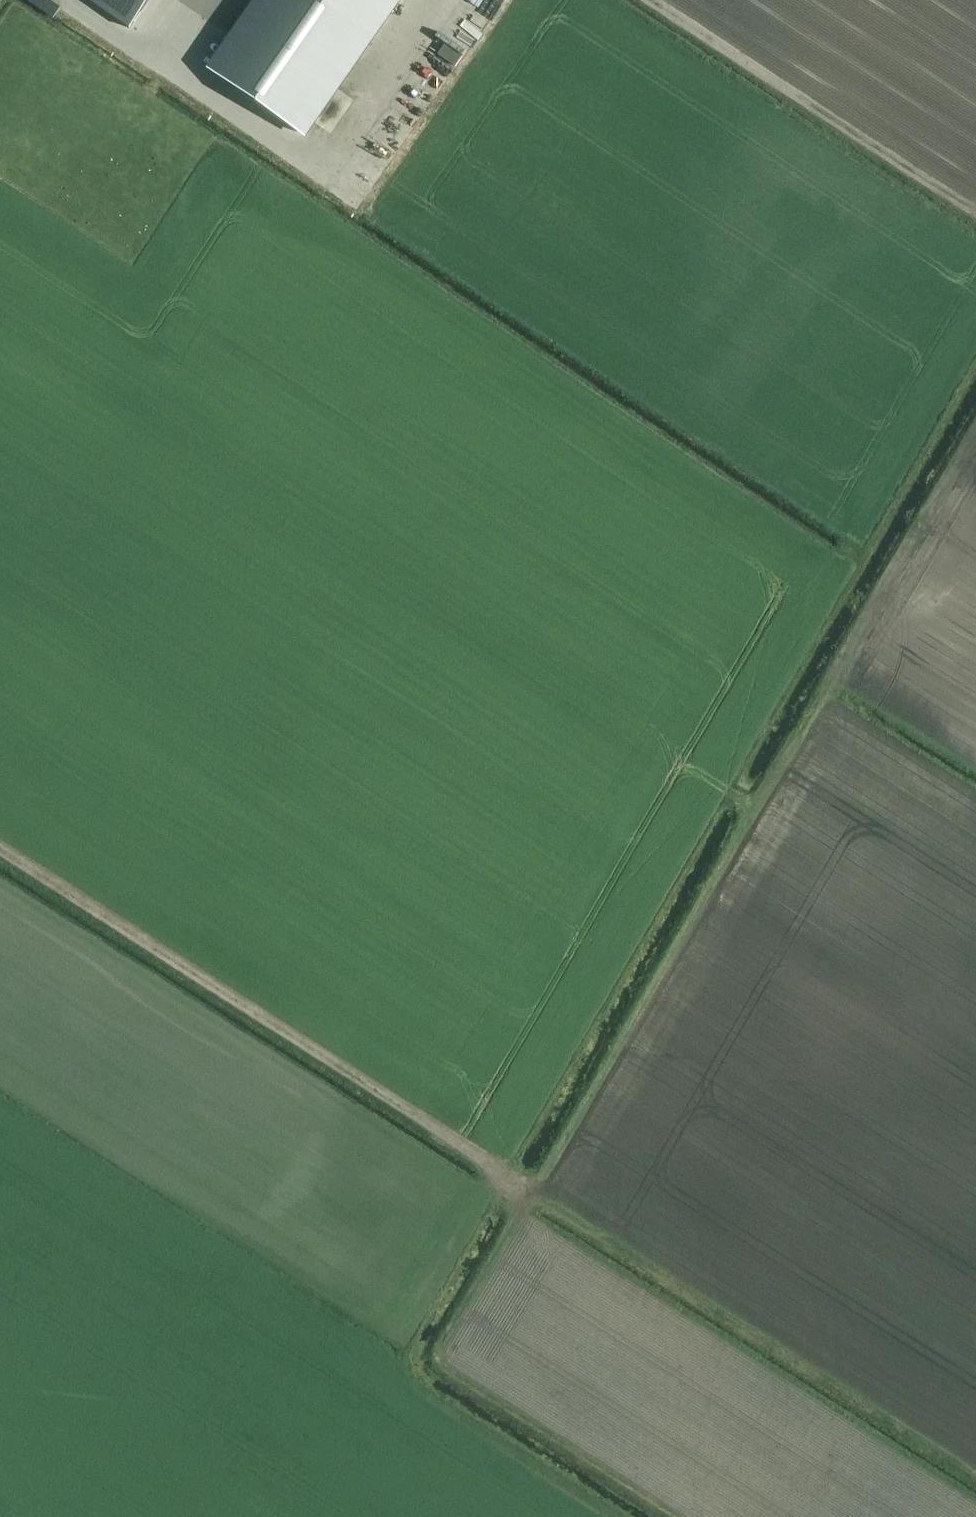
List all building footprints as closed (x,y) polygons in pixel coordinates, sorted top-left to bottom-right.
[(125,28),(146,0),(85,0),(125,28)] [(320,104),(390,0),(269,0),(237,48),(216,79),(298,135),(320,104)] [(205,28),(198,42),(220,52),(227,37),(205,28)]
